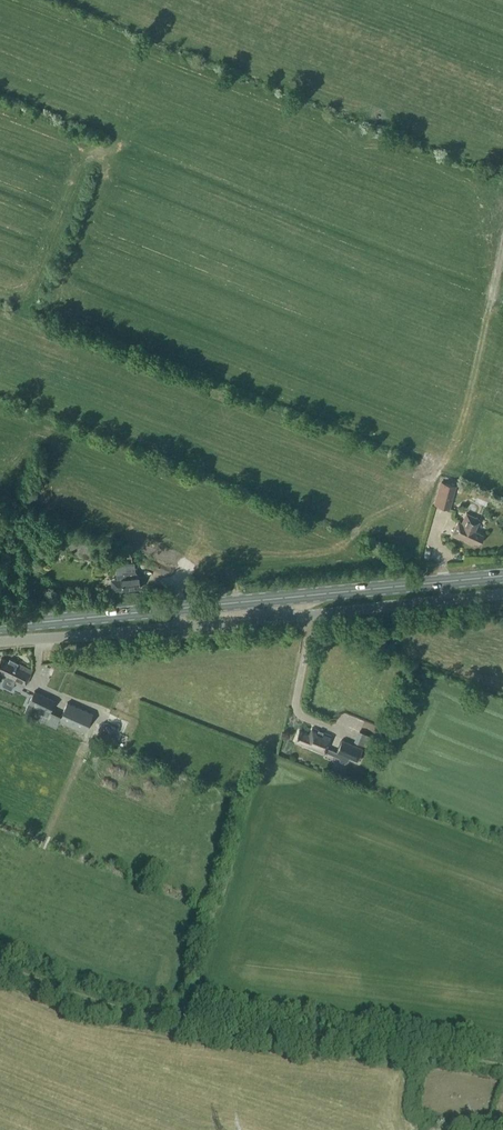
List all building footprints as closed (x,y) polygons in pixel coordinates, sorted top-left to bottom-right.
[(449,508),(456,486),(441,482),(434,504),(449,508)] [(462,522),(458,520),(452,534),(474,544),(475,541),(479,543),(483,534),(474,530),(480,519),(467,513),(462,522)] [(45,529),(40,540),(54,546),(59,534),(46,529),(45,529)] [(133,562),(115,564),(117,579),(111,579),(112,590),(122,589),(140,587),(139,575),(135,575),(133,562)] [(2,658),(0,662),(0,671),(5,673),(3,676),(24,686),(32,669),(10,658),(8,661),(2,658)] [(49,711),(55,699),(35,690),(29,702),(49,711)] [(85,731),(93,712),(68,701),(60,720),(85,731)] [(323,755),(324,752),(326,748),(331,735),(312,727),(309,734),(299,730),(294,741),(305,745),(304,747),(323,755)] [(359,729),(355,740),(366,744),(370,733),(359,729)] [(345,763),(348,760),(350,757),(357,761),(362,748),(342,740),(337,753),(326,748),(324,752),(340,758),(340,761),(345,763)]
